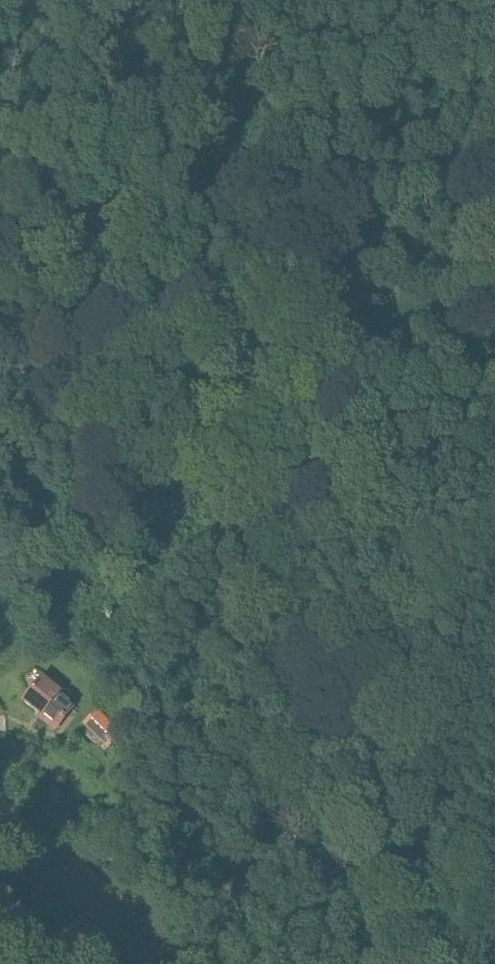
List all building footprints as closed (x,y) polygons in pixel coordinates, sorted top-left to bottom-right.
[(72,708),(56,696),(59,693),(41,679),(24,701),(41,714),(39,716),(55,729),(72,708)] [(122,733),(98,709),(94,712),(82,724),(106,748),(115,740),(122,733)]
